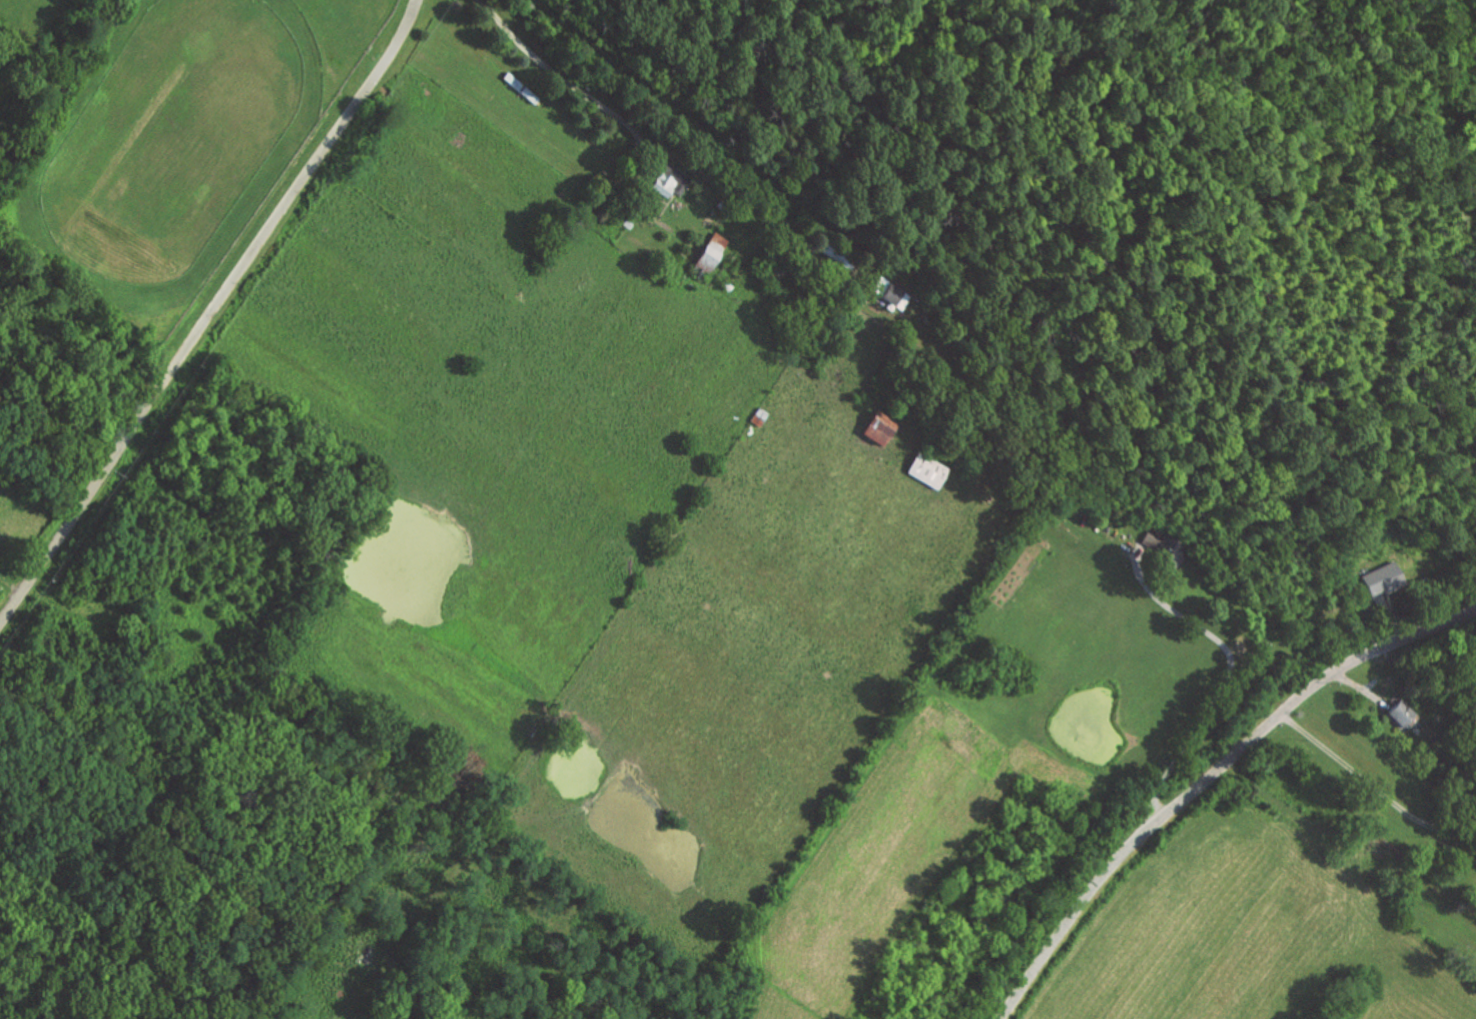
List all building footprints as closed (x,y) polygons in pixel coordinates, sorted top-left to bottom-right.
[(667,198),(678,181),(656,167),(650,176),(653,179),(648,186),(667,198)] [(727,239),(713,230),(693,264),(708,273),(727,239)] [(901,310),(911,296),(889,280),(879,293),(901,310)] [(896,424),(876,409),(860,432),(880,447),(896,424)] [(906,473),(937,490),(949,468),(917,451),(906,473)] [(1186,544),(1152,526),(1141,547),(1175,564),(1186,544)] [(1370,597),(1403,582),(1392,560),(1360,576),(1370,597)] [(1403,730),(1417,714),(1401,699),(1386,714),(1403,730)]
